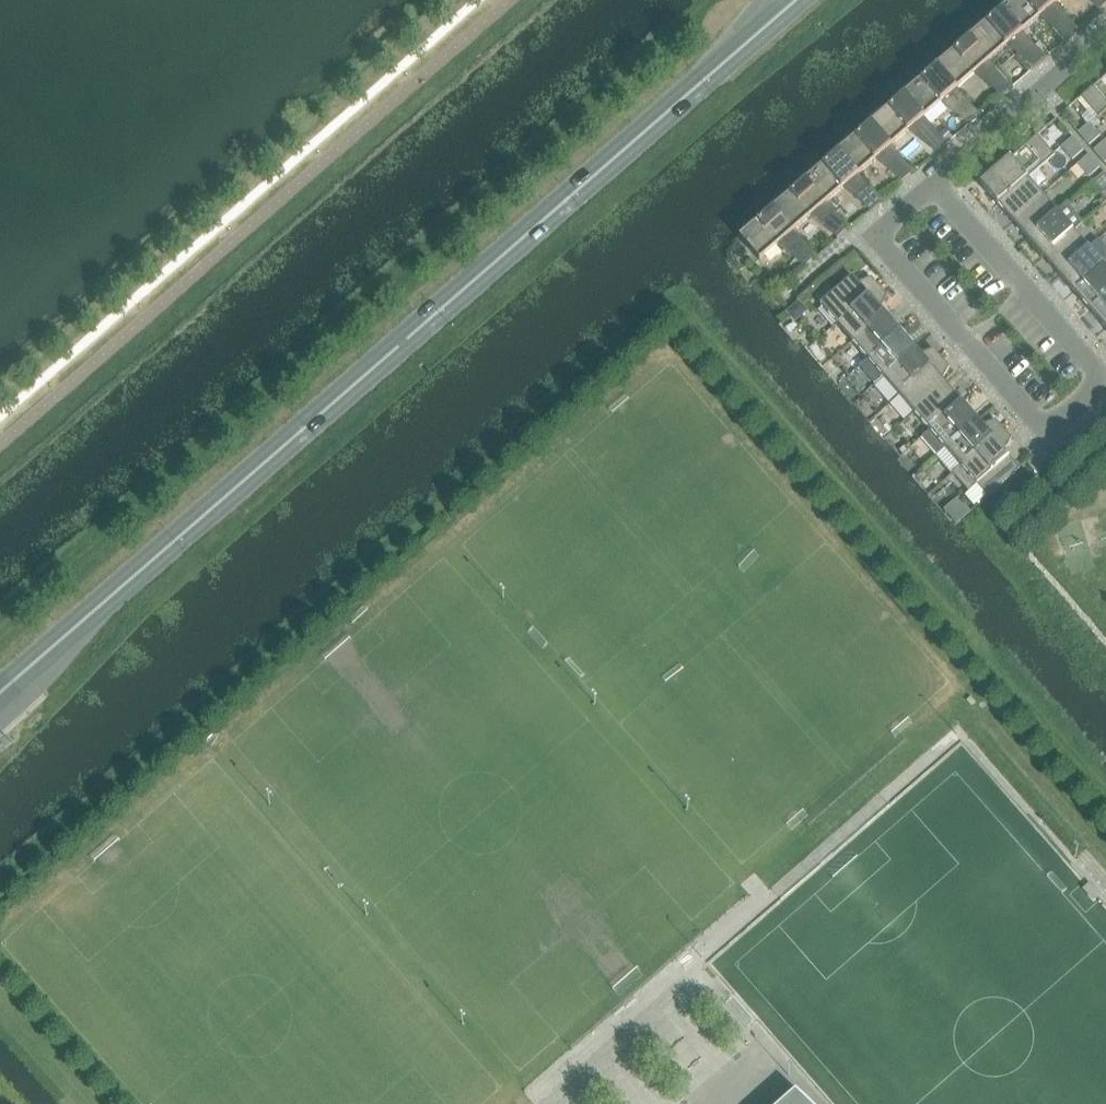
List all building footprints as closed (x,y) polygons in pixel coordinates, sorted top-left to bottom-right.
[(1003,9),(1023,32),(1044,13),(1051,21),(1062,11),(1055,4),(1052,0),(1013,0),(1003,9)] [(1003,9),(970,38),(990,60),(1012,42),(1019,49),(1030,40),(1023,32),(1003,9)] [(970,38),(937,66),(957,89),(979,70),(986,78),(997,68),(990,60),(970,38)] [(937,66),(904,94),(924,117),(946,98),(953,106),(964,97),(957,89),(937,66)] [(1105,109),(1105,76),(1081,97),(1097,116),(1105,109)] [(904,94),(871,123),(891,146),(914,127),(920,135),(931,125),(924,117),(904,94)] [(871,123),(839,152),(859,175),(881,156),(888,163),(898,154),(891,146),(871,123)] [(1078,133),(1084,139),(1096,129),(1090,123),(1078,133)] [(948,128),(940,135),(945,140),(953,134),(948,128)] [(1096,129),(1084,139),(1089,146),(1101,135),(1096,129)] [(1038,135),(1011,159),(1027,177),(1054,154),(1038,135)] [(1061,147),(1067,154),(1079,144),(1073,137),(1061,147)] [(1099,157),(1105,151),(1105,141),(1105,140),(1094,151),(1099,157)] [(1079,144),(1067,154),(1073,160),(1084,150),(1079,144)] [(839,152),(806,180),(826,203),(848,184),(855,192),(866,182),(859,175),(839,152)] [(1077,165),(1083,172),(1094,161),(1089,155),(1077,165)] [(981,185),(997,204),(1027,177),(1011,159),(981,185)] [(1094,161),(1083,172),(1088,178),(1100,168),(1094,161)] [(997,204),(1013,221),(1043,195),(1027,177),(997,204)] [(806,180),(773,208),(794,231),(815,212),(822,220),(833,211),(826,203),(806,180)] [(1013,221),(1028,239),(1058,213),(1043,195),(1013,221)] [(1044,257),(1074,231),(1084,222),(1068,204),(1058,213),(1028,239),(1044,257)] [(794,231),(773,208),(740,238),(761,260),(783,241),(790,249),(800,239),(794,231)] [(1044,257),(1059,275),(1089,249),(1074,231),(1044,257)] [(1105,266),(1105,265),(1105,248),(1099,240),(1089,249),(1059,275),(1075,293),(1105,266)] [(1075,293),(1090,310),(1105,297),(1105,265),(1105,266),(1075,293)] [(821,306),(838,325),(880,287),(872,278),(858,283),(853,277),(836,292),(829,285),(817,296),(824,304),(821,306)] [(838,325),(853,342),(885,314),(880,309),(888,296),(880,287),(838,325)] [(1105,328),(1105,297),(1090,310),(1105,328)] [(787,313),(783,316),(784,316),(793,326),(806,314),(797,304),(791,309),(787,313)] [(853,342),(869,360),(901,332),(885,314),(853,342)] [(869,360),(860,367),(876,385),(884,378),(916,350),(901,332),(869,360)] [(884,378),(900,395),(942,358),(934,349),(920,354),(916,350),(884,378)] [(900,395),(915,413),(947,385),(943,380),(950,367),(942,358),(900,395)] [(915,413),(930,431),(962,403),(947,385),(915,413)] [(938,455),(946,449),(978,421),(962,403),(930,431),(923,437),(938,455)] [(946,449),(962,467),(1004,429),(996,420),(982,425),(978,421),(946,449)] [(962,467),(953,474),(969,492),(977,485),(988,497),(1020,469),(1005,451),(1012,438),(1004,429),(962,467)] [(905,445),(899,450),(902,453),(908,448),(905,445)]
